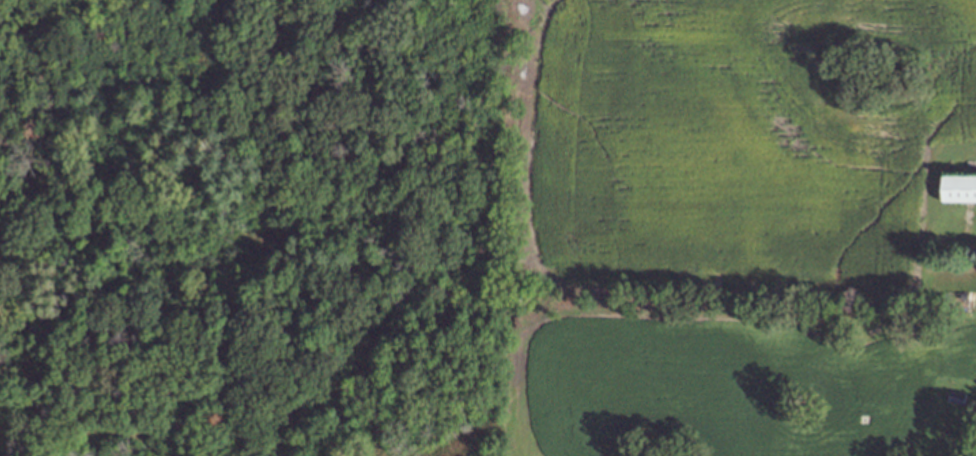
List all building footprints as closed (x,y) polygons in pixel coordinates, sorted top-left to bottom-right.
[(943,201),(975,202),(975,176),(943,175),(943,201)] [(948,400),(965,404),(968,393),(951,388),(948,400)]
